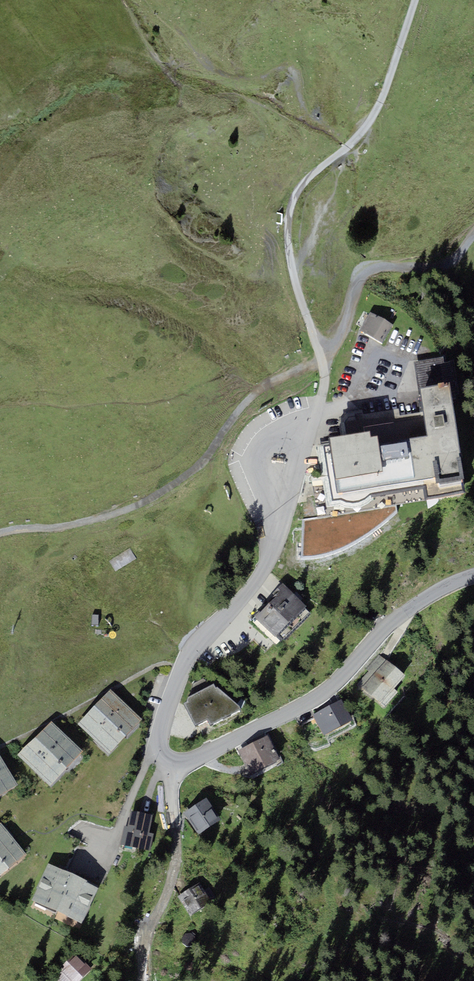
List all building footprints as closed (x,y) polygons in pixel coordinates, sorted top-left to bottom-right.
[(393,328),(371,315),(360,333),(383,346),(393,328)] [(443,360),(416,364),(421,400),(418,400),(421,414),(401,418),(400,411),(362,416),(362,410),(345,414),(338,421),(339,443),(317,448),(327,510),(425,497),(427,507),(438,505),(464,502),(450,396),(455,394),(451,367),(443,368),(443,360)] [(311,616),(306,612),(283,590),(252,622),(275,644),(279,640),(283,644),(311,616)] [(393,688),(406,674),(377,655),(366,668),(369,671),(358,684),(384,707),(397,692),(393,688)] [(216,688),(214,683),(188,696),(187,701),(184,702),(195,725),(207,718),(210,724),(241,708),(239,705),(218,687),(216,688)] [(142,718),(111,689),(78,723),(110,753),(142,718)] [(324,734),(353,719),(342,698),(313,713),(324,734)] [(83,751),(52,720),(18,754),(49,785),(83,751)] [(268,735),(238,750),(250,773),(280,758),(268,735)] [(18,784),(0,755),(0,795),(18,784)] [(222,818),(206,797),(184,812),(200,834),(222,818)] [(124,827),(121,844),(151,850),(154,833),(149,832),(153,814),(132,809),(128,828),(124,827)] [(27,854),(1,822),(0,823),(0,876),(27,854)] [(99,886),(48,863),(31,899),(82,923),(99,886)] [(200,882),(178,896),(190,916),(212,902),(211,900),(205,889),(200,882)] [(205,889),(211,900),(216,896),(210,886),(205,889)] [(59,968),(61,970),(54,976),(59,980),(79,980),(94,966),(78,950),(59,968)]
